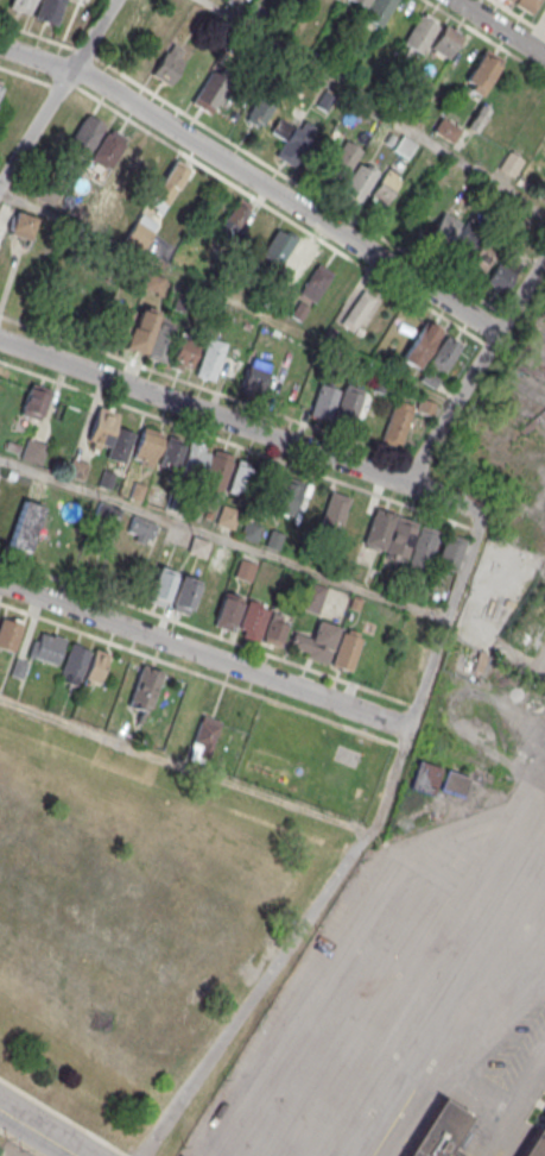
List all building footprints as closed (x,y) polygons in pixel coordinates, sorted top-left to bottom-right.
[(33,0),(11,0),(9,8),(29,14),(33,0)] [(34,19),(56,26),(64,0),(40,0),(34,19)] [(363,11),(368,0),(342,0),(363,11)] [(362,17),(379,26),(395,0),(372,0),(362,17)] [(513,4),(515,0),(540,0),(531,14),(513,4)] [(438,26),(419,14),(403,42),(422,54),(438,26)] [(462,34),(444,24),(430,46),(448,58),(462,34)] [(168,86),(189,55),(171,43),(151,74),(168,86)] [(454,62),(463,70),(477,53),(468,45),(454,62)] [(500,64),(482,54),(463,84),(481,95),(500,64)] [(191,105),(211,115),(230,81),(210,70),(191,105)] [(276,102),(259,92),(244,119),(261,129),(276,102)] [(466,128),(476,134),(489,111),(480,106),(466,128)] [(105,124),(86,114),(68,145),(87,156),(105,124)] [(275,156),(294,167),(316,129),(303,121),(298,129),(279,118),(271,133),(284,141),(275,156)] [(452,145),(461,131),(442,118),(432,132),(452,145)] [(109,171),(127,139),(108,128),(90,160),(109,171)] [(394,150),(407,158),(415,144),(402,136),(394,150)] [(375,175),(354,165),(361,151),(342,142),(325,177),(343,186),(337,196),(359,207),(375,175)] [(111,185),(129,194),(145,161),(126,152),(111,185)] [(512,177),(523,162),(509,152),(498,167),(512,177)] [(163,216),(187,168),(173,161),(149,209),(163,216)] [(403,177),(389,167),(368,200),(382,210),(403,177)] [(232,238),(252,207),(237,198),(217,229),(232,238)] [(29,241),(37,218),(16,210),(8,233),(29,241)] [(461,224),(442,212),(426,238),(445,250),(461,224)] [(317,250),(278,226),(260,255),(300,279),(317,250)] [(481,276),(499,293),(521,269),(503,253),(481,276)] [(313,302),(334,271),(320,261),(299,292),(313,302)] [(339,318),(351,329),(376,301),(364,290),(339,318)] [(134,314),(122,347),(142,353),(153,320),(134,314)] [(402,360),(418,369),(440,328),(424,319),(402,360)] [(156,326),(145,357),(165,363),(176,333),(171,332),(172,327),(164,323),(163,328),(156,326)] [(447,374),(463,343),(446,334),(430,366),(447,374)] [(179,335),(169,366),(179,370),(180,365),(190,369),(198,343),(179,335)] [(208,337),(195,375),(213,381),(226,343),(208,337)] [(270,364),(250,357),(239,389),(259,396),(270,364)] [(319,383),(308,416),(328,422),(338,389),(319,383)] [(48,394),(21,385),(12,414),(39,422),(48,394)] [(344,385),(332,419),(353,425),(363,391),(344,385)] [(394,400),(379,442),(399,448),(413,406),(394,400)] [(122,465),(130,436),(111,430),(115,415),(96,409),(86,443),(108,449),(104,460),(122,465)] [(153,470),(154,465),(172,471),(182,441),(142,428),(130,462),(153,470)] [(47,445),(26,438),(19,458),(40,465),(47,445)] [(182,472),(205,477),(202,490),(223,494),(232,455),(189,445),(182,472)] [(261,470),(238,461),(228,490),(251,499),(261,470)] [(291,516),(301,486),(279,478),(269,508),(291,516)] [(330,491),(318,524),(338,530),(350,497),(330,491)] [(43,507),(24,500),(9,547),(27,553),(43,507)] [(232,532),(241,513),(222,504),(213,523),(232,532)] [(375,508),(363,541),(384,548),(394,515),(375,508)] [(156,524),(132,515),(124,536),(148,545),(156,524)] [(397,515),(385,548),(405,555),(417,522),(397,515)] [(262,526),(244,520),(238,538),(256,544),(262,526)] [(420,524),(408,558),(429,565),(441,532),(420,524)] [(435,568),(455,574),(466,540),(447,534),(435,568)] [(190,553),(205,556),(207,542),(193,538),(190,553)] [(158,566),(146,599),(165,605),(177,572),(158,566)] [(180,574),(170,608),(189,614),(201,580),(180,574)] [(203,582),(191,615),(211,622),(222,589),(203,582)] [(317,613),(325,589),(311,584),(303,608),(317,613)] [(224,590),(213,623),(233,629),(245,596),(224,590)] [(248,598),(236,632),(256,639),(268,605),(248,598)] [(290,617),(272,611),(262,643),(280,648),(290,617)] [(24,621),(3,614),(0,623),(0,648),(14,653),(24,621)] [(319,621),(306,656),(327,664),(340,627),(319,621)] [(55,667),(66,639),(40,629),(28,656),(55,667)] [(343,632),(331,665),(350,671),(362,637),(343,632)] [(71,645),(59,678),(78,684),(90,651),(71,645)] [(100,683),(111,654),(96,649),(85,678),(100,683)] [(128,706),(149,713),(163,671),(142,664),(128,706)] [(217,718),(198,716),(193,756),(211,759),(217,718)] [(434,795),(442,769),(418,761),(410,788),(434,795)] [(468,779),(447,772),(441,789),(463,796),(468,779)] [(444,1149),(455,1155),(404,1155),(441,1099),(465,1114),(444,1149)] [(519,1155),(544,1116),(544,1155),(519,1155)]
